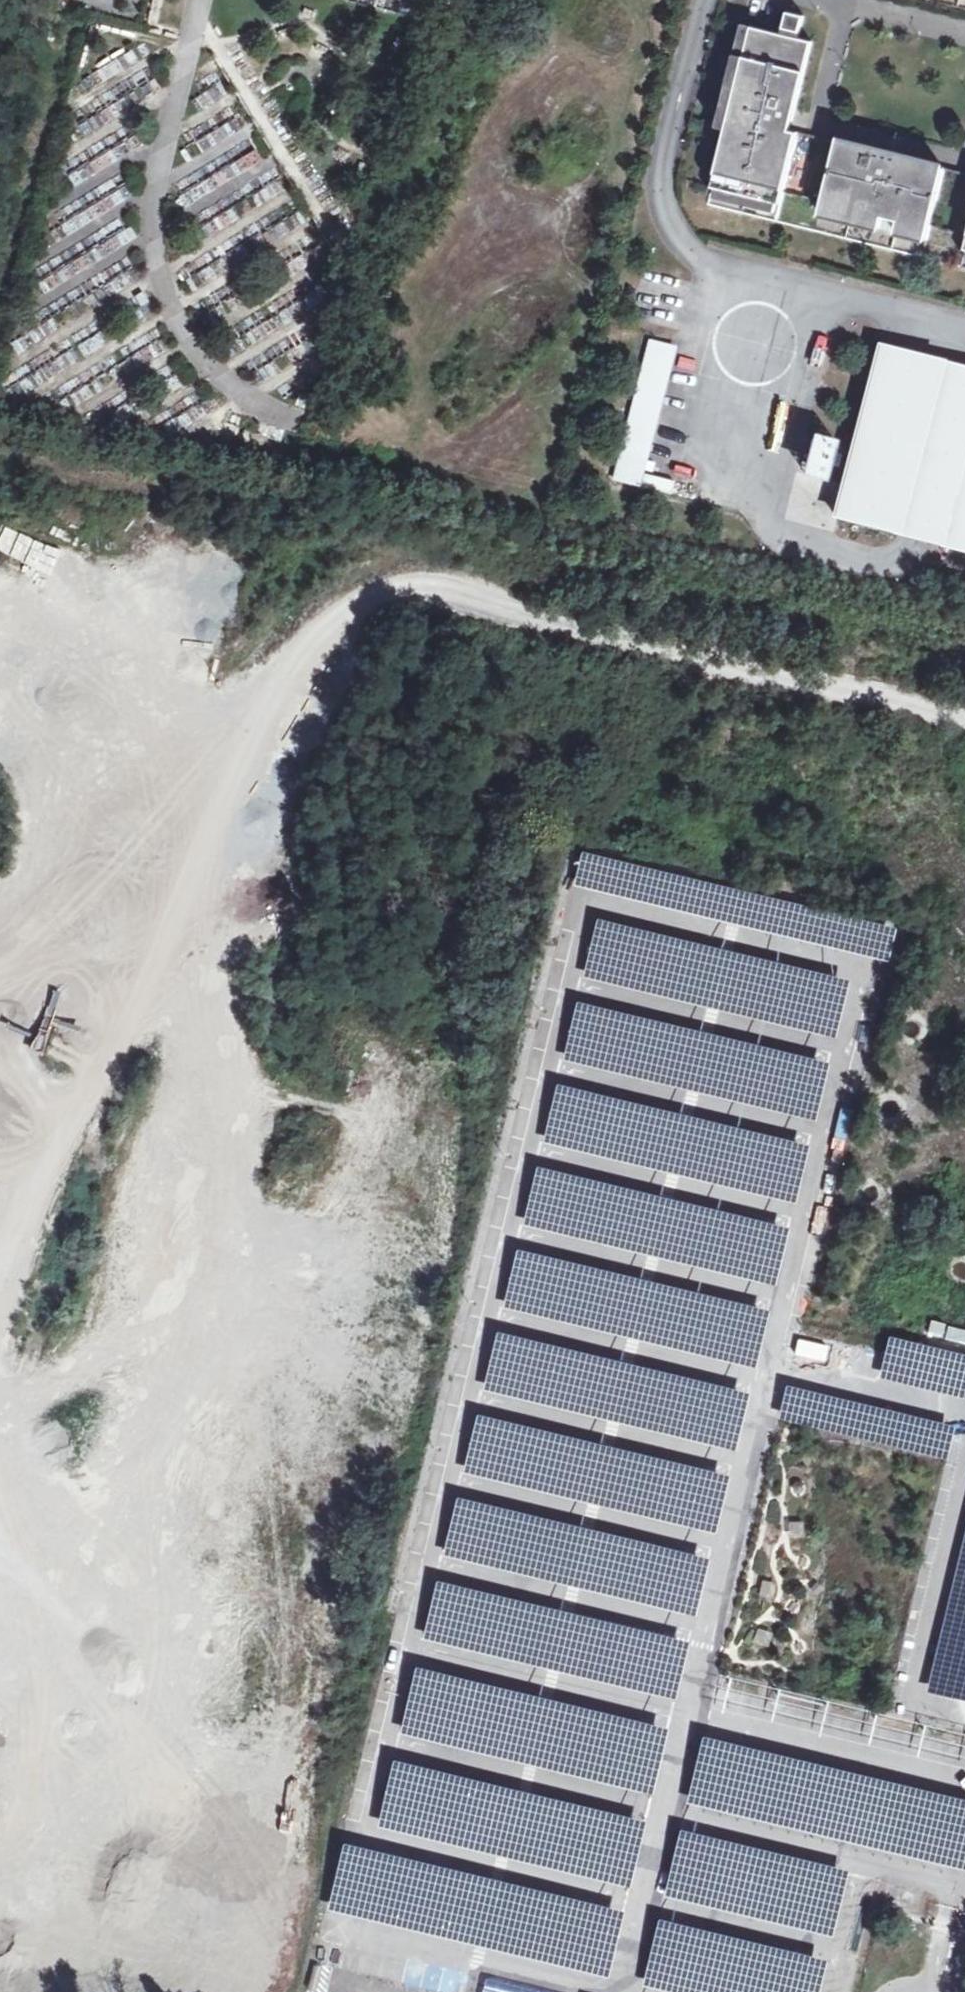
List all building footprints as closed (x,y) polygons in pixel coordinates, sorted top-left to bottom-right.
[(782,204),(799,133),(790,130),(793,121),(794,121),(813,42),(799,38),(805,16),(789,12),(783,34),(743,25),(718,127),(728,130),(713,187),(737,193),(738,187),(760,192),(758,198),(782,204)] [(930,229),(945,168),(900,157),(899,162),(868,155),(869,150),(839,142),(824,202),(930,229)] [(653,342),(617,480),(640,486),(676,349),(653,342)] [(839,519),(900,535),(904,523),(943,533),(940,545),(964,552),(964,383),(942,377),(944,366),(883,350),(839,519)] [(824,442),(815,439),(806,473),(815,475),(824,442)] [(840,446),(824,442),(815,475),(831,480),(840,446)] [(648,478),(645,491),(673,497),(676,484),(648,478)] [(36,570),(46,546),(5,529),(0,541),(0,555),(36,570)] [(113,556),(88,637),(115,646),(141,565),(113,556)] [(220,623),(235,568),(205,560),(191,616),(220,623)]
